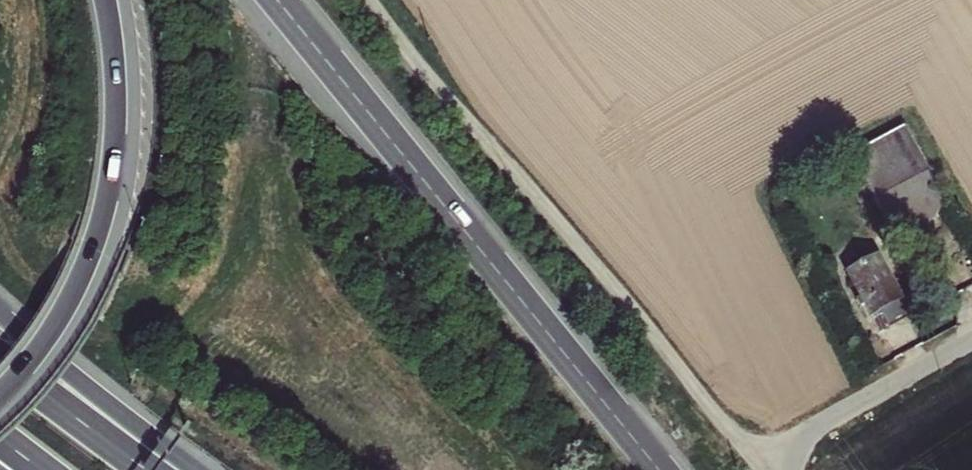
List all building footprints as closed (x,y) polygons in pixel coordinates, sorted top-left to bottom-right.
[(851,154),(887,225),(921,235),(941,210),(945,209),(926,173),(929,171),(904,126),(851,154)] [(895,302),(898,300),(876,258),(847,274),(869,316),(877,311),(895,302)] [(877,311),(885,325),(893,320),(902,316),(895,302),(877,311)]
